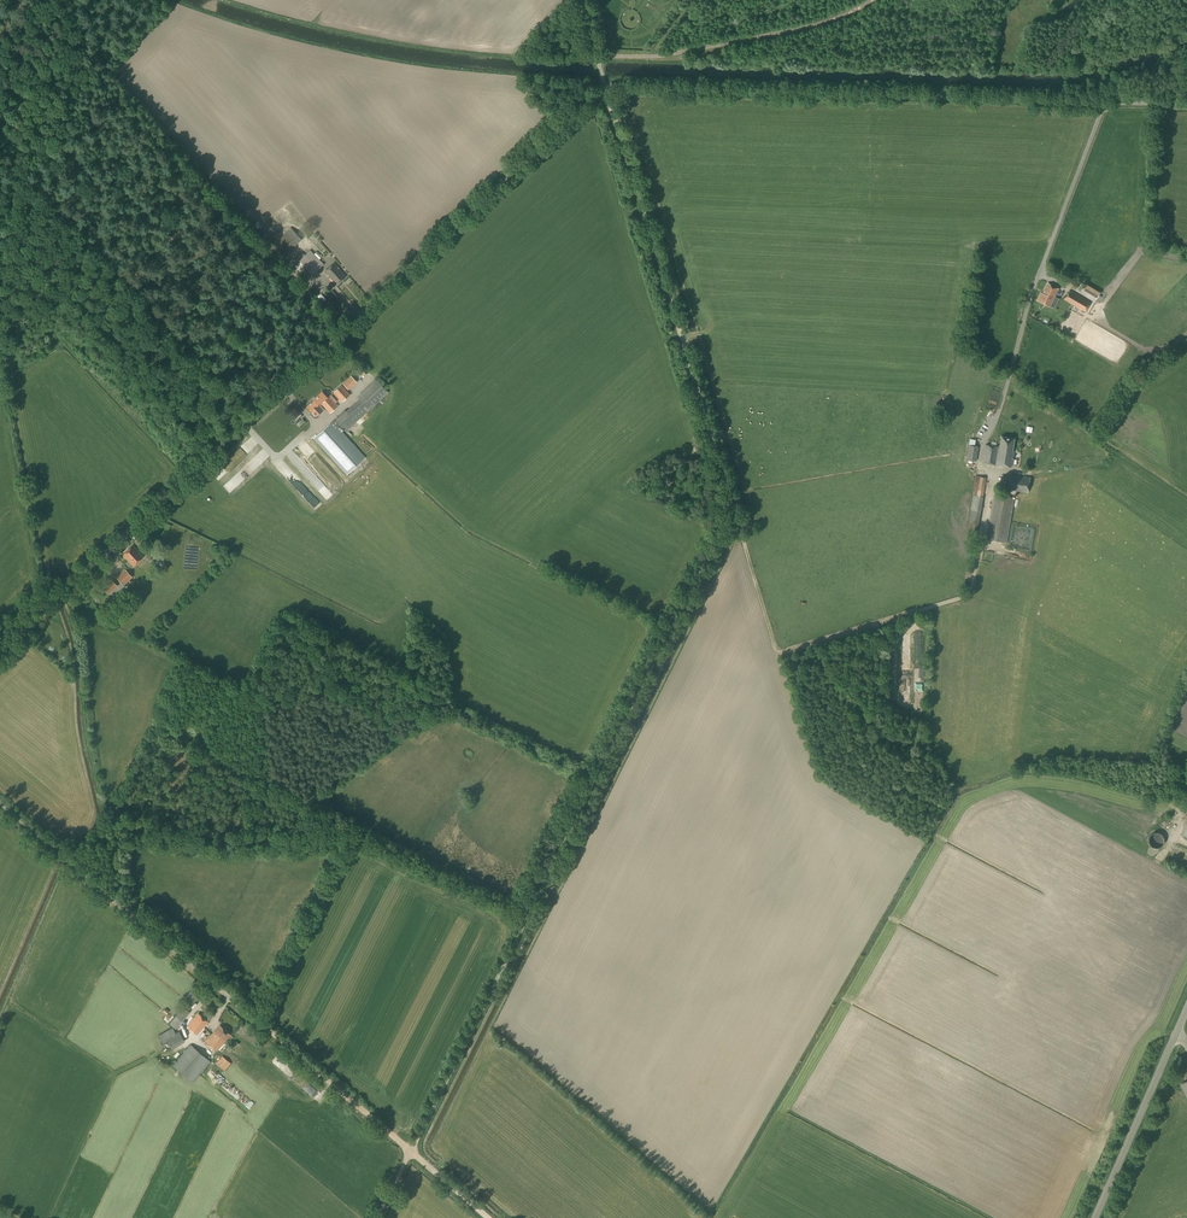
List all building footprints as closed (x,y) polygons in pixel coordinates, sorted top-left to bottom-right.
[(285,255),(302,239),(291,228),(274,243),(285,255)] [(323,264),(310,250),(304,256),(302,254),(292,262),(294,265),(293,266),(306,280),(323,264)] [(329,267),(341,281),(346,276),(334,263),(329,267)] [(336,285),(341,281),(329,267),(324,271),(336,285)] [(1072,281),(1069,285),(1076,289),(1079,285),(1072,281)] [(1050,307),(1059,289),(1048,283),(1042,293),(1041,293),(1037,300),(1050,307)] [(1085,311),(1090,302),(1070,291),(1065,300),(1085,311)] [(350,375),(342,383),(348,389),(356,381),(350,375)] [(346,431),(388,393),(379,382),(376,379),(357,397),(360,400),(346,412),(345,410),(332,422),(314,438),(347,474),(365,458),(338,429),(341,426),(346,431)] [(342,402),(350,395),(341,385),(333,392),(342,402)] [(1020,385),(1017,391),(1023,394),(1026,388),(1020,385)] [(326,393),(324,391),(323,391),(322,392),(322,391),(315,398),(315,399),(306,407),(312,413),(316,417),(323,411),(319,406),(321,404),(330,413),(338,406),(335,404),(337,402),(331,395),(329,397),(329,396),(327,398),(325,395),(326,394),(326,393)] [(1049,406),(1044,411),(1049,415),(1053,411),(1049,406)] [(301,422),(305,427),(309,424),(305,419),(301,422)] [(1070,421),(1067,426),(1073,430),(1076,425),(1070,421)] [(1086,433),(1081,439),(1085,443),(1091,437),(1086,433)] [(999,445),(999,447),(986,444),(983,462),(1011,467),(1014,451),(1013,451),(1015,438),(1002,436),(1000,445),(999,445)] [(977,461),(979,446),(969,445),(966,459),(977,461)] [(295,461),(296,461),(295,463),(305,472),(308,469),(298,458),(295,461)] [(249,466),(236,477),(243,484),(254,474),(250,470),(252,469),(249,466)] [(1028,493),(1030,477),(1010,474),(1008,489),(1028,493)] [(986,478),(976,476),(972,495),(973,495),(967,532),(977,533),(983,497),(986,478)] [(1007,542),(1014,498),(994,495),(987,539),(1007,542)] [(133,566),(143,557),(133,545),(123,555),(133,566)] [(124,586),(133,577),(125,569),(116,578),(124,586)] [(109,594),(118,586),(112,579),(103,588),(109,594)] [(1173,833),(1176,827),(1165,821),(1162,827),(1173,833)] [(1165,839),(1165,837),(1164,835),(1163,834),(1162,832),(1161,831),(1160,831),(1158,830),(1156,830),(1155,830),(1153,831),(1151,832),(1150,833),(1149,834),(1149,835),(1148,837),(1148,839),(1148,841),(1149,842),(1150,844),(1151,845),(1152,846),(1154,847),(1155,847),(1157,847),(1158,847),(1160,846),(1161,846),(1163,845),(1163,844),(1164,842),(1165,840),(1165,839)] [(189,1006),(199,995),(192,988),(182,1000),(189,1006)] [(176,1029),(190,1012),(184,1007),(170,1024),(176,1029)] [(206,1012),(202,1017),(208,1022),(215,1014),(211,1011),(208,1014),(206,1012)] [(202,1017),(198,1013),(186,1026),(196,1035),(208,1022),(202,1017)] [(216,1051),(231,1035),(220,1025),(206,1042),(216,1051)] [(176,1033),(172,1027),(158,1035),(163,1044),(168,1041),(172,1049),(185,1041),(179,1031),(176,1033)] [(234,1050),(239,1044),(236,1042),(231,1048),(229,1046),(227,1050),(230,1052),(233,1048),(234,1050)] [(192,1082),(210,1061),(191,1045),(173,1065),(192,1082)] [(224,1071),(231,1063),(223,1056),(216,1063),(224,1071)] [(214,1080),(220,1074),(214,1068),(209,1073),(214,1080)]
